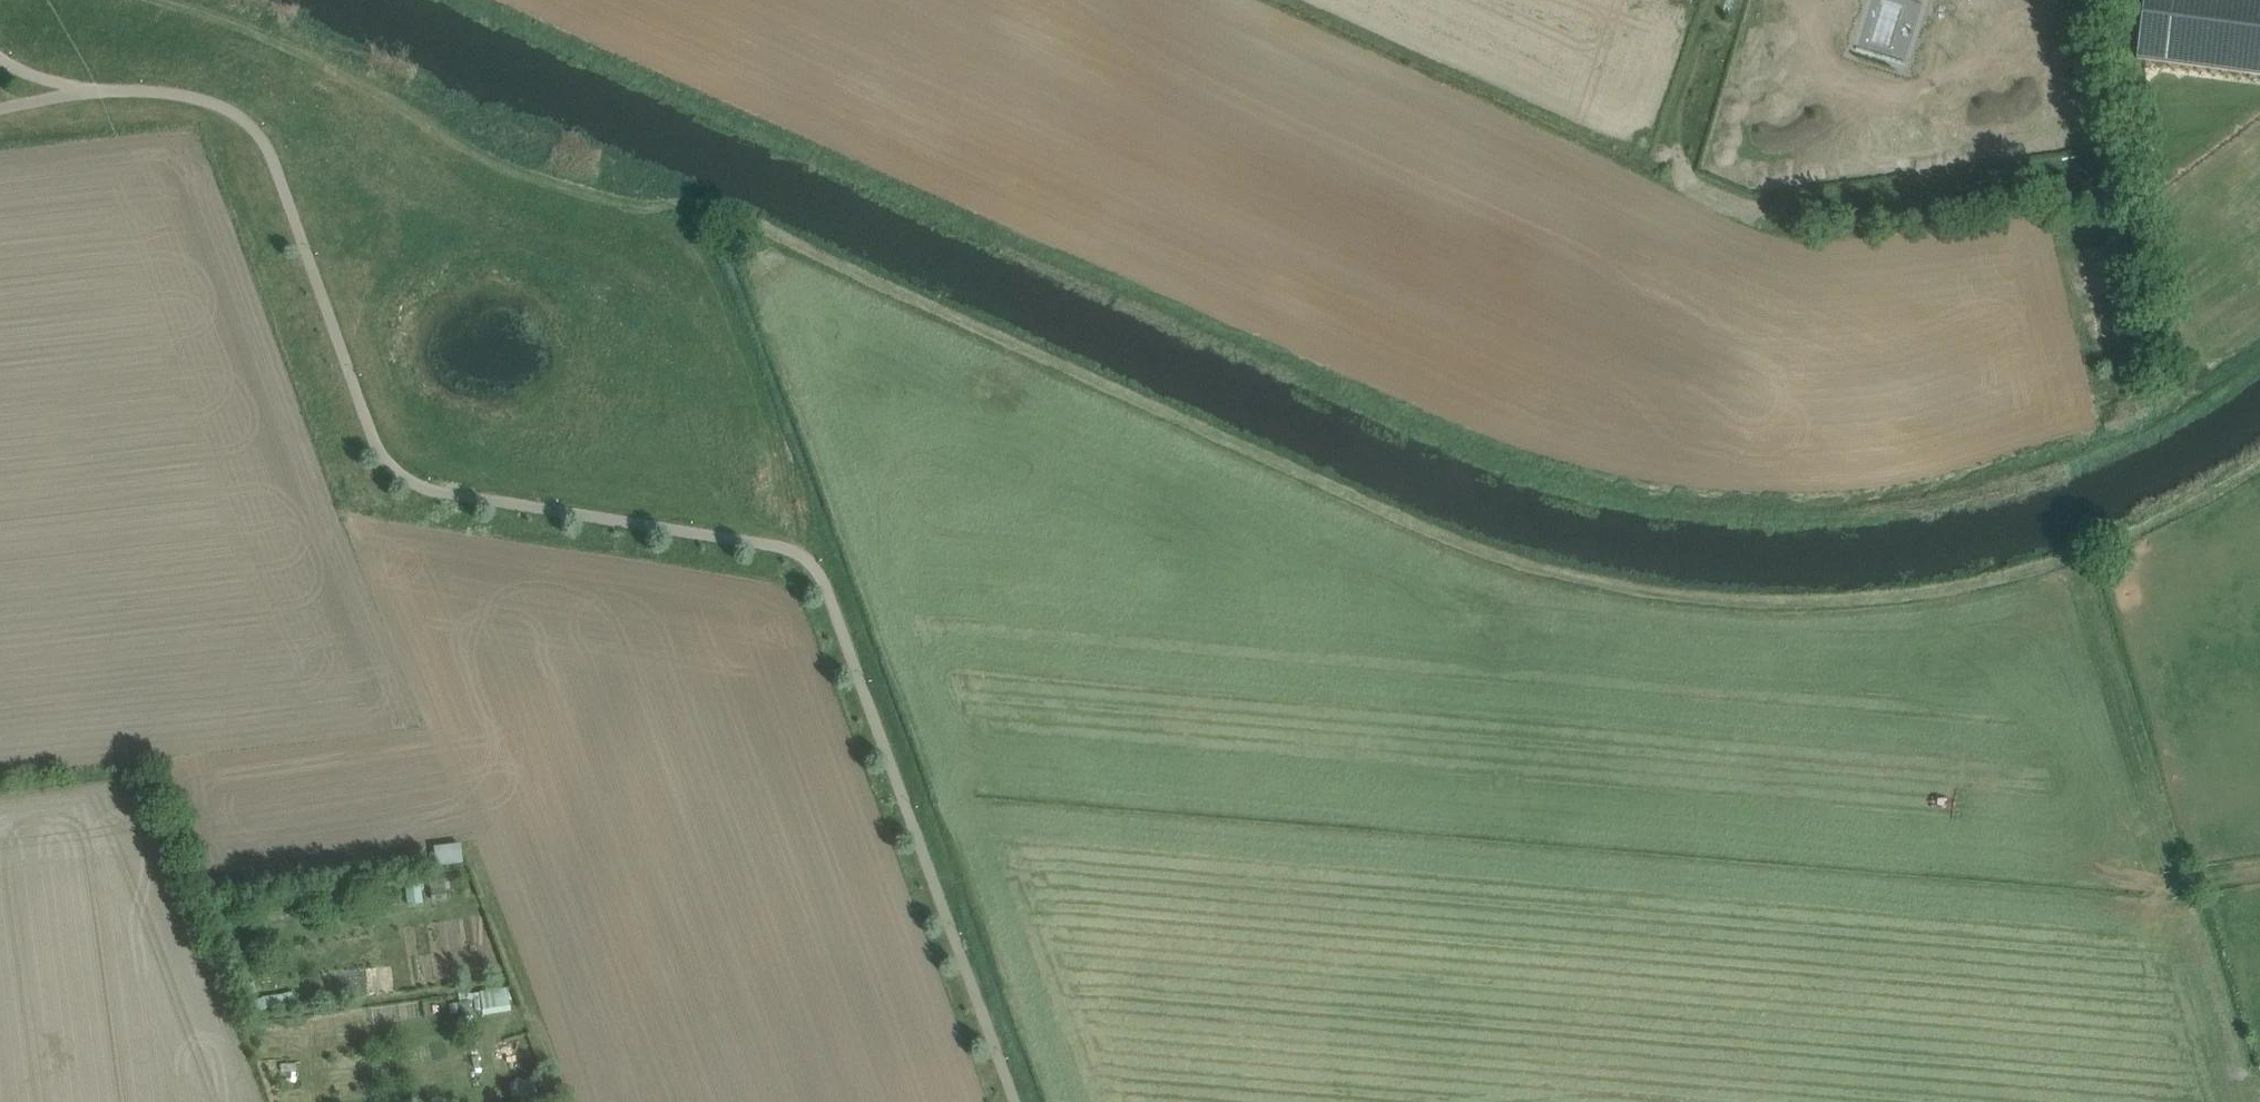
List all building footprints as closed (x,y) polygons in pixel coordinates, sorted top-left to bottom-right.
[(2137,58),(2259,75),(2259,0),(2145,0),(2137,58)] [(460,844),(434,847),(436,865),(463,862),(460,844)] [(444,878),(430,880),(433,901),(447,898),(444,878)] [(507,988),(479,991),(481,1009),(509,1006),(507,988)] [(536,1081),(511,1085),(514,1101),(517,1101),(539,1098),(536,1081)]
